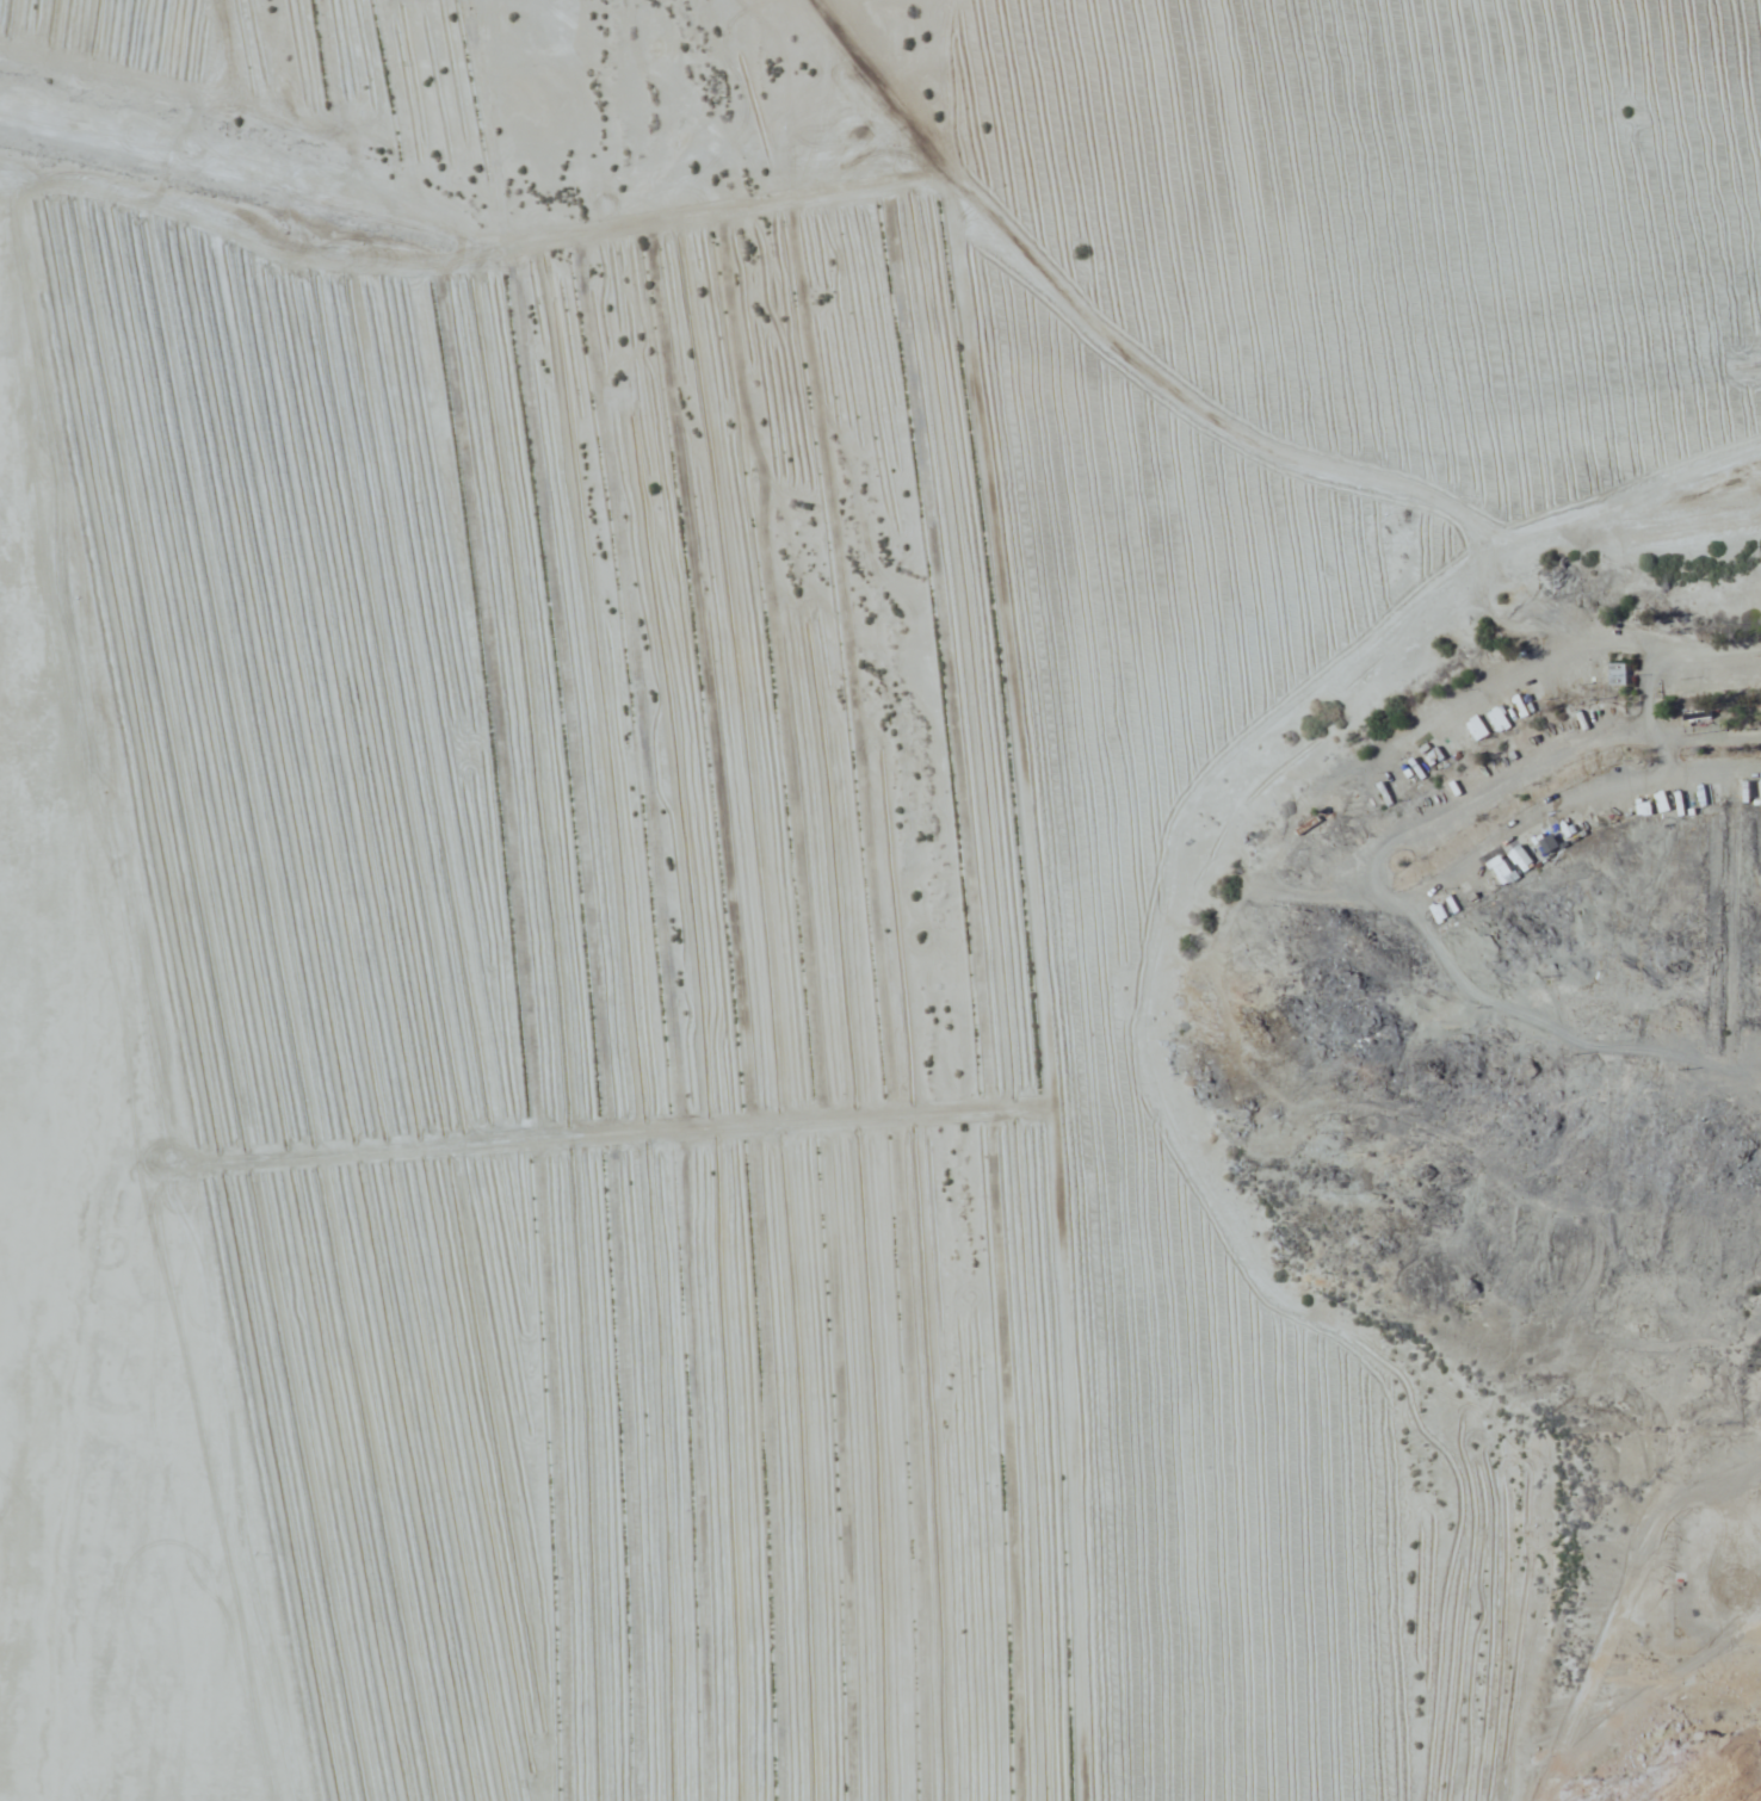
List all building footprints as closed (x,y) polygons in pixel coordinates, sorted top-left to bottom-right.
[(1609,682),(1627,682),(1627,661),(1609,661),(1609,682)] [(1488,710),(1496,731),(1509,725),(1501,705),(1488,710)] [(1474,740),(1489,733),(1480,714),(1465,721),(1474,740)] [(1534,861),(1520,843),(1510,851),(1524,868),(1534,861)]
